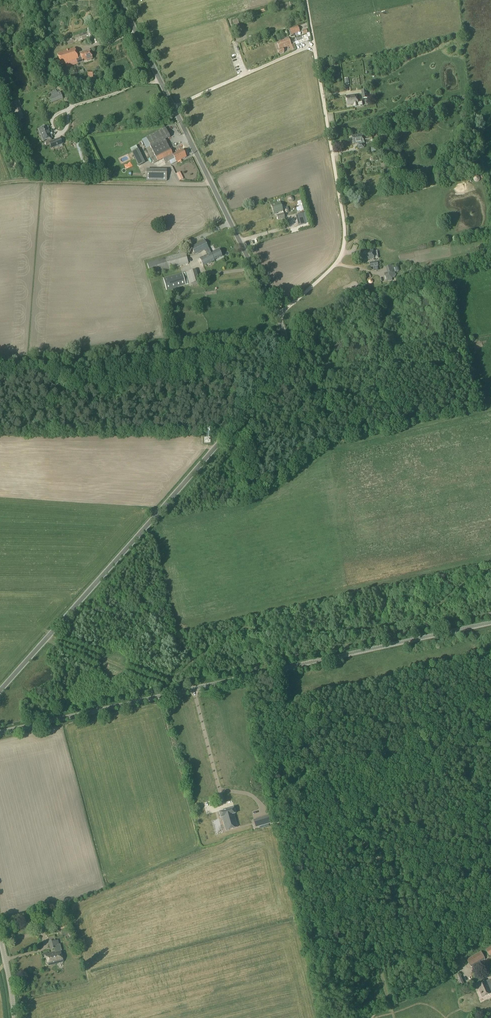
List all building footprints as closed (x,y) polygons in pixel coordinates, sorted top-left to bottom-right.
[(234,26),(237,35),(238,37),(242,36),(241,34),(242,33),(239,24),(234,26)] [(289,29),(291,35),(299,32),(298,26),(289,29)] [(307,35),(295,39),(296,42),(295,42),(296,45),(309,41),(308,38),(307,35)] [(276,43),(279,50),(278,50),(279,54),(284,52),(282,48),(291,45),(288,38),(276,43)] [(78,59),(76,54),(74,48),(57,54),(61,65),(70,62),(71,65),(74,64),(74,65),(78,64),(76,60),(78,59)] [(76,60),(78,64),(92,59),(89,50),(76,54),(78,59),(76,60)] [(47,93),(51,103),(62,99),(60,92),(57,93),(55,90),(47,93)] [(346,97),(347,105),(354,104),(354,107),(363,106),(362,102),(358,103),(357,95),(346,97)] [(19,106),(20,106),(18,100),(8,104),(7,105),(9,110),(10,109),(14,108),(14,109),(15,112),(17,118),(22,116),(20,110),(19,107),(19,106)] [(48,125),(39,129),(44,141),(47,140),(48,143),(49,143),(52,148),(63,144),(60,137),(54,140),(48,125)] [(150,147),(157,161),(163,158),(165,163),(175,158),(176,162),(186,157),(182,150),(172,154),(165,139),(170,137),(165,128),(146,137),(150,147)] [(353,136),(354,144),(358,143),(359,149),(365,148),(363,139),(363,134),(359,135),(353,136)] [(133,149),(140,163),(145,161),(138,147),(133,149)] [(167,180),(167,170),(147,170),(147,179),(167,180)] [(271,205),(274,214),(276,213),(278,220),(285,218),(280,202),(271,205)] [(296,215),(298,226),(305,224),(303,213),(296,215)] [(191,247),(195,255),(208,248),(205,240),(191,247)] [(199,259),(203,266),(215,261),(214,260),(222,257),(218,250),(211,254),(211,253),(199,259)] [(363,252),(364,260),(374,259),(373,250),(363,252)] [(147,263),(150,275),(188,264),(185,252),(147,263)] [(385,273),(387,280),(393,279),(395,273),(393,265),(387,267),(388,273),(385,273)] [(199,270),(194,270),(194,279),(190,279),(190,283),(199,283),(199,270)] [(163,279),(166,291),(186,285),(182,274),(163,279)] [(239,803),(234,804),(238,818),(243,816),(239,803)] [(233,808),(219,812),(220,818),(222,818),(226,831),(237,827),(233,814),(235,814),(233,808)] [(216,841),(215,839),(219,838),(217,830),(207,832),(210,843),(216,841)] [(59,925),(62,936),(72,933),(71,930),(67,930),(65,923),(59,925)] [(60,951),(59,951),(56,940),(54,941),(54,940),(48,942),(51,953),(45,955),(48,966),(63,962),(60,951)] [(467,960),(470,966),(485,958),(481,952),(467,960)] [(454,976),(460,988),(465,985),(460,973),(454,976)] [(482,997),(490,993),(490,991),(490,989),(490,983),(488,984),(486,981),(477,985),(482,997)]
